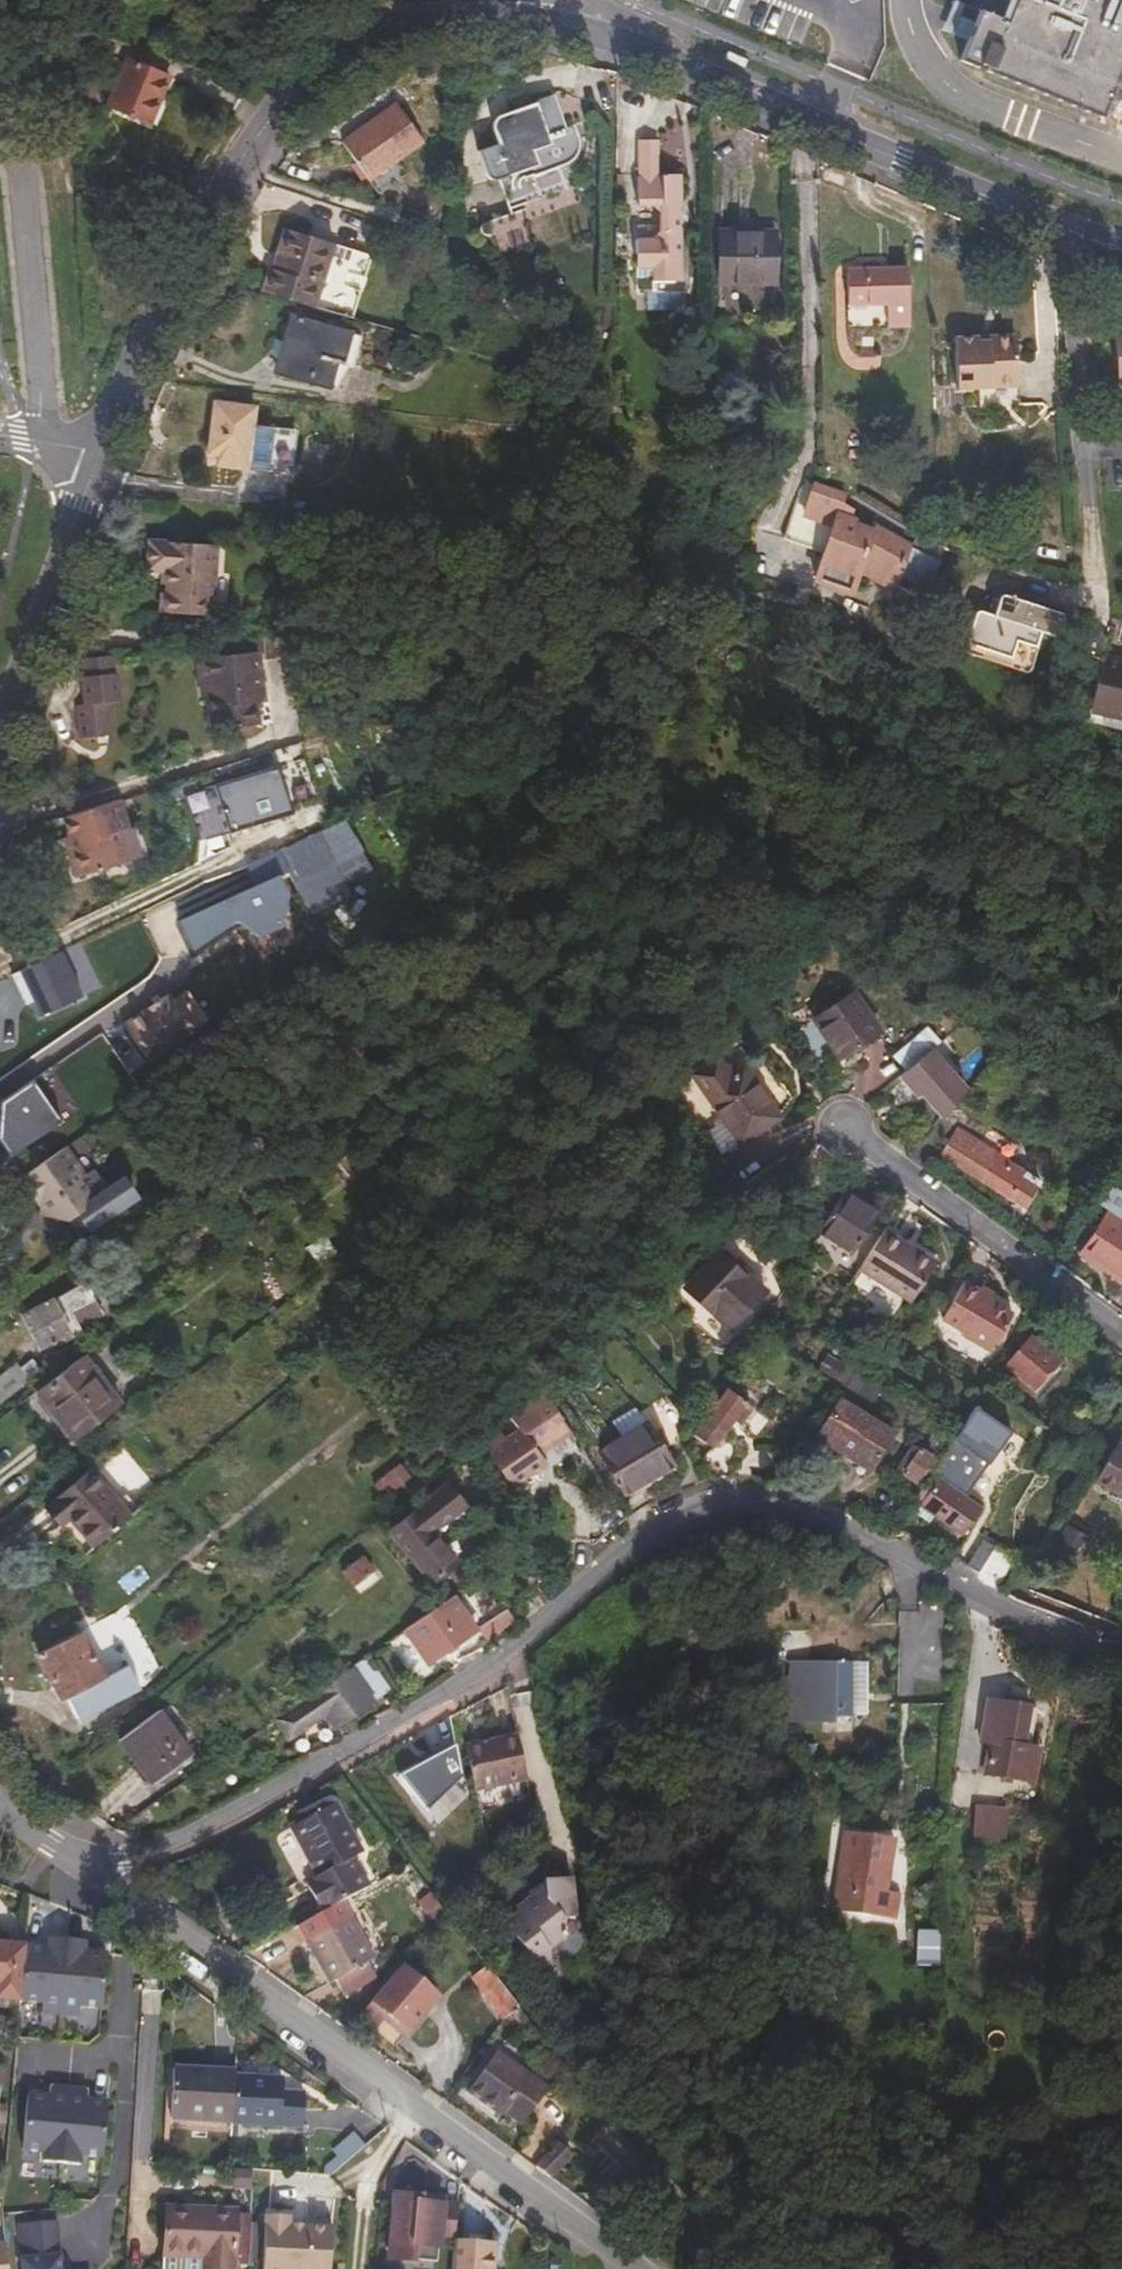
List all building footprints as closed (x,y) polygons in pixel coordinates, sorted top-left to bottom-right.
[(965,5),(965,4),(954,0),(949,12),(960,16),(965,5)] [(1121,68),(1121,0),(1007,0),(1000,19),(981,11),(968,41),(961,61),(977,67),(979,62),(987,65),(984,71),(1102,119),(1121,68)] [(965,5),(960,16),(949,12),(942,31),(968,41),(976,22),(981,11),(965,5)] [(165,76),(120,59),(99,115),(144,133),(165,76)] [(587,114),(577,116),(566,83),(548,87),(548,89),(510,102),(504,106),(500,114),(503,128),(485,135),(494,165),(495,168),(498,170),(503,169),(513,201),(555,188),(555,186),(574,178),(568,153),(576,150),(580,145),(587,131),(590,130),(587,114)] [(398,94),(343,134),(372,175),(427,134),(398,94)] [(660,137),(640,137),(639,172),(637,172),(636,203),(655,204),(662,210),(662,232),(655,234),(636,235),(637,262),(653,263),(658,272),(659,282),(691,282),(691,206),(682,206),(683,198),(685,198),(685,166),(666,166),(665,168),(660,168),(660,137)] [(717,221),(716,271),(772,274),(772,223),(741,222),(717,221)] [(267,271),(261,295),(314,309),(330,245),(282,233),(275,256),(280,257),(275,273),(271,272),(267,271)] [(365,275),(373,255),(341,243),(333,263),(365,275)] [(275,256),(271,272),(275,273),(280,257),(275,256)] [(883,296),(883,316),(906,316),(903,261),(843,261),(845,296),(883,296)] [(362,337),(293,318),(278,374),(332,390),(338,367),(353,371),(362,337)] [(975,333),(951,334),(951,383),(975,383),(975,402),(1013,401),(1012,337),(1010,334),(991,334),(987,339),(976,339),(975,333)] [(208,454),(249,460),(256,407),(215,402),(208,454)] [(839,520),(845,501),(814,490),(804,521),(835,532),(839,520)] [(835,532),(820,586),(849,595),(869,535),(839,520),(835,532)] [(877,532),(874,538),(869,535),(849,595),(857,597),(864,573),(897,583),(910,546),(877,532)] [(170,573),(169,589),(169,596),(164,596),(163,614),(208,616),(209,597),(217,598),(222,548),(152,543),(150,571),(165,573),(170,573)] [(910,546),(897,583),(902,584),(905,574),(929,583),(940,553),(916,544),(914,548),(910,546)] [(1056,638),(1064,612),(1001,592),(995,612),(979,607),(967,642),(1032,664),(1042,633),(1056,638)] [(1091,707),(1121,713),(1121,651),(1103,647),(1090,706),(1091,707)] [(202,658),(205,683),(210,683),(211,696),(216,729),(266,721),(262,701),(272,699),(266,649),(202,658)] [(78,659),(80,681),(113,677),(111,655),(78,659)] [(113,677),(80,681),(83,709),(75,710),(78,741),(108,738),(105,706),(116,705),(113,677)] [(1091,707),(1090,716),(1121,723),(1121,713),(1091,707)] [(271,769),(174,797),(187,840),(284,811),(271,769)] [(119,794),(64,811),(71,834),(74,845),(70,847),(77,872),(125,858),(117,828),(128,824),(119,794)] [(64,811),(59,812),(66,835),(71,834),(64,811)] [(286,879),(303,918),(351,896),(345,885),(368,873),(345,822),(274,854),(281,868),(286,879)] [(71,834),(66,835),(70,847),(74,845),(71,834)] [(273,851),(240,865),(248,883),(271,872),(281,868),(274,854),(273,851)] [(248,883),(178,915),(190,942),(228,916),(247,908),(255,927),(272,920),(278,888),(271,872),(248,883)] [(57,943),(13,963),(27,993),(34,990),(40,1004),(77,988),(57,943)] [(167,985),(121,1015),(145,1052),(191,1021),(167,985)] [(850,993),(810,1021),(838,1061),(877,1034),(850,993)] [(888,1086),(914,1064),(903,1050),(877,1073),(888,1086)] [(690,1078),(702,1094),(731,1071),(718,1056),(690,1078)] [(731,1071),(702,1094),(721,1123),(701,1137),(717,1159),(737,1144),(739,1148),(781,1115),(744,1061),(731,1071)] [(939,1121),(957,1100),(914,1064),(888,1086),(884,1090),(906,1106),(911,1100),(939,1121)] [(0,1088),(0,1134),(7,1144),(51,1114),(23,1073),(0,1088)] [(397,1132),(426,1109),(424,1105),(394,1128),(397,1132)] [(433,1119),(426,1109),(397,1132),(404,1140),(433,1119)] [(371,1146),(374,1150),(397,1132),(394,1128),(371,1146)] [(1023,1208),(1040,1180),(1025,1170),(1021,1177),(990,1157),(992,1154),(956,1130),(939,1156),(1023,1208)] [(397,1132),(374,1150),(380,1157),(404,1140),(397,1132)] [(62,1148),(16,1180),(34,1208),(35,1219),(65,1223),(75,1239),(105,1219),(104,1218),(132,1199),(120,1181),(111,1187),(98,1183),(90,1172),(82,1177),(62,1148)] [(827,1161),(817,1148),(790,1172),(802,1185),(828,1161),(827,1161)] [(1120,1220),(1121,1217),(1121,1189),(1109,1181),(1097,1200),(1116,1212),(1113,1216),(1107,1211),(1080,1254),(1100,1267),(1104,1260),(1121,1271),(1121,1221),(1120,1220)] [(875,1218),(841,1196),(818,1233),(852,1254),(875,1218)] [(934,1264),(881,1230),(856,1271),(908,1304),(934,1264)] [(384,1256),(371,1238),(351,1252),(365,1270),(384,1256)] [(762,1293),(717,1256),(684,1296),(730,1333),(762,1293)] [(102,1309),(82,1279),(20,1320),(39,1349),(102,1309)] [(990,1300),(963,1283),(939,1319),(961,1333),(958,1337),(985,1353),(1009,1317),(988,1304),(990,1300)] [(1056,1362),(1028,1339),(1006,1367),(1033,1390),(1056,1362)] [(816,1372),(834,1383),(835,1381),(845,1365),(826,1354),(816,1372)] [(86,1355),(36,1395),(51,1416),(56,1412),(79,1441),(124,1406),(86,1355)] [(882,1382),(848,1359),(845,1365),(835,1381),(845,1388),(868,1404),(882,1382)] [(18,1366),(0,1381),(0,1407),(30,1382),(18,1366)] [(572,1431),(545,1384),(486,1435),(513,1484),(550,1457),(545,1450),(572,1431)] [(811,1401),(819,1406),(828,1392),(819,1386),(811,1401)] [(861,1414),(868,1404),(845,1388),(838,1400),(861,1414)] [(752,1410),(728,1390),(695,1429),(712,1444),(734,1419),(740,1424),(752,1410)] [(861,1414),(838,1400),(813,1439),(866,1471),(890,1433),(861,1414)] [(620,1435),(642,1422),(633,1408),(612,1422),(620,1435)] [(56,1412),(51,1416),(73,1446),(79,1441),(56,1412)] [(975,1495),(1018,1428),(998,1414),(994,1419),(984,1412),(967,1439),(968,1440),(972,1443),(949,1479),(975,1495)] [(620,1435),(595,1450),(624,1497),(675,1466),(647,1419),(642,1422),(620,1435)] [(1101,1473),(1121,1485),(1121,1438),(1101,1473)] [(911,1484),(934,1450),(919,1440),(913,1449),(906,1445),(890,1470),(911,1484)] [(712,1447),(713,1478),(734,1479),(733,1446),(712,1447)] [(97,1544),(133,1514),(96,1466),(52,1502),(64,1519),(72,1513),(97,1544)] [(976,1508),(927,1477),(910,1503),(960,1535),(976,1508)] [(386,1531),(431,1587),(460,1562),(435,1532),(468,1506),(447,1481),(386,1531)] [(988,1550),(975,1542),(961,1564),(975,1572),(988,1550)] [(358,1599),(382,1580),(375,1571),(375,1570),(363,1555),(341,1573),(352,1587),(350,1588),(353,1592),(353,1593),(358,1599)] [(466,1594),(475,1620),(497,1613),(488,1586),(466,1594)] [(454,1597),(434,1612),(407,1633),(431,1666),(479,1630),(478,1629),(454,1597)] [(518,1621),(514,1616),(506,1607),(478,1629),(479,1630),(490,1645),(518,1621)] [(81,1633),(39,1657),(65,1701),(68,1700),(81,1722),(142,1687),(129,1666),(107,1677),(81,1633)] [(372,1659),(291,1718),(305,1736),(340,1711),(350,1725),(395,1691),(372,1659)] [(815,1659),(814,1711),(856,1710),(857,1660),(815,1659)] [(1029,1712),(988,1705),(980,1742),(989,1744),(983,1774),(1032,1783),(1038,1752),(1022,1749),(1029,1712)] [(152,1724),(112,1755),(149,1800),(189,1769),(152,1724)] [(421,1807),(457,1770),(449,1737),(395,1769),(421,1807)] [(802,1759),(814,1760),(814,1744),(804,1742),(802,1759)] [(516,1749),(465,1761),(476,1806),(527,1794),(516,1749)] [(345,1902),(367,1889),(352,1860),(359,1856),(331,1807),(292,1828),(320,1877),(307,1885),(323,1914),(345,1902)] [(1006,1812),(975,1811),(975,1839),(1005,1839),(1006,1812)] [(904,1888),(891,1886),(877,1883),(885,1832),(849,1826),(836,1904),(900,1913),(904,1888)] [(877,1883),(891,1886),(900,1834),(885,1832),(877,1883)] [(565,1876),(537,1881),(538,1890),(503,1923),(539,1969),(551,1960),(549,1947),(565,1934),(562,1918),(573,1915),(565,1876)] [(423,1914),(438,1905),(431,1896),(417,1905),(423,1914)] [(323,1914),(304,1925),(336,1983),(337,1983),(369,1964),(378,1959),(345,1902),(323,1914)] [(917,1955),(941,1955),(941,1931),(918,1931),(917,1955)] [(45,1952),(23,1950),(18,2006),(41,2008),(40,2017),(76,2020),(77,2011),(99,2013),(104,1957),(82,1955),(83,1946),(46,1943),(45,1952)] [(0,1948),(0,2004),(18,2006),(23,1950),(0,1948)] [(940,1967),(941,1955),(917,1955),(917,1966),(940,1967)] [(369,1964),(337,1983),(345,1997),(377,1979),(369,1964)] [(439,2001),(403,1971),(370,2008),(386,2020),(406,2038),(439,2001)] [(507,2023),(521,2013),(491,1974),(489,1971),(475,1981),(507,2023)] [(370,2008),(360,2020),(375,2033),(386,2020),(370,2008)] [(549,2095),(498,2058),(468,2097),(501,2121),(503,2118),(522,2131),(549,2095)] [(236,2082),(236,2075),(174,2069),(170,2119),(232,2126),(236,2082)] [(47,2091),(25,2089),(21,2144),(43,2146),(42,2156),(78,2159),(79,2149),(101,2151),(106,2096),(84,2094),(85,2084),(48,2081),(47,2091)] [(284,2088),(236,2082),(232,2126),(301,2133),(305,2102),(283,2100),(284,2088)] [(330,2175),(365,2145),(353,2131),(331,2150),(336,2156),(324,2167),(323,2174),(330,2175)] [(535,2169),(549,2179),(568,2153),(555,2143),(535,2169)] [(443,2201),(395,2196),(391,2243),(439,2248),(443,2201)] [(227,2226),(227,2218),(158,2213),(155,2259),(162,2260),(161,2268),(224,2268),(227,2226)] [(332,2223),(307,2223),(307,2220),(265,2218),(262,2268),(329,2268),(332,2223)] [(16,2226),(19,2268),(57,2268),(54,2223),(16,2226)] [(247,2228),(227,2226),(224,2268),(246,2268),(247,2228)] [(490,2248),(489,2255),(502,2256),(504,2241),(460,2237),(460,2245),(490,2248)] [(489,2255),(490,2248),(460,2245),(452,2244),(449,2268),(488,2268),(489,2255)]
